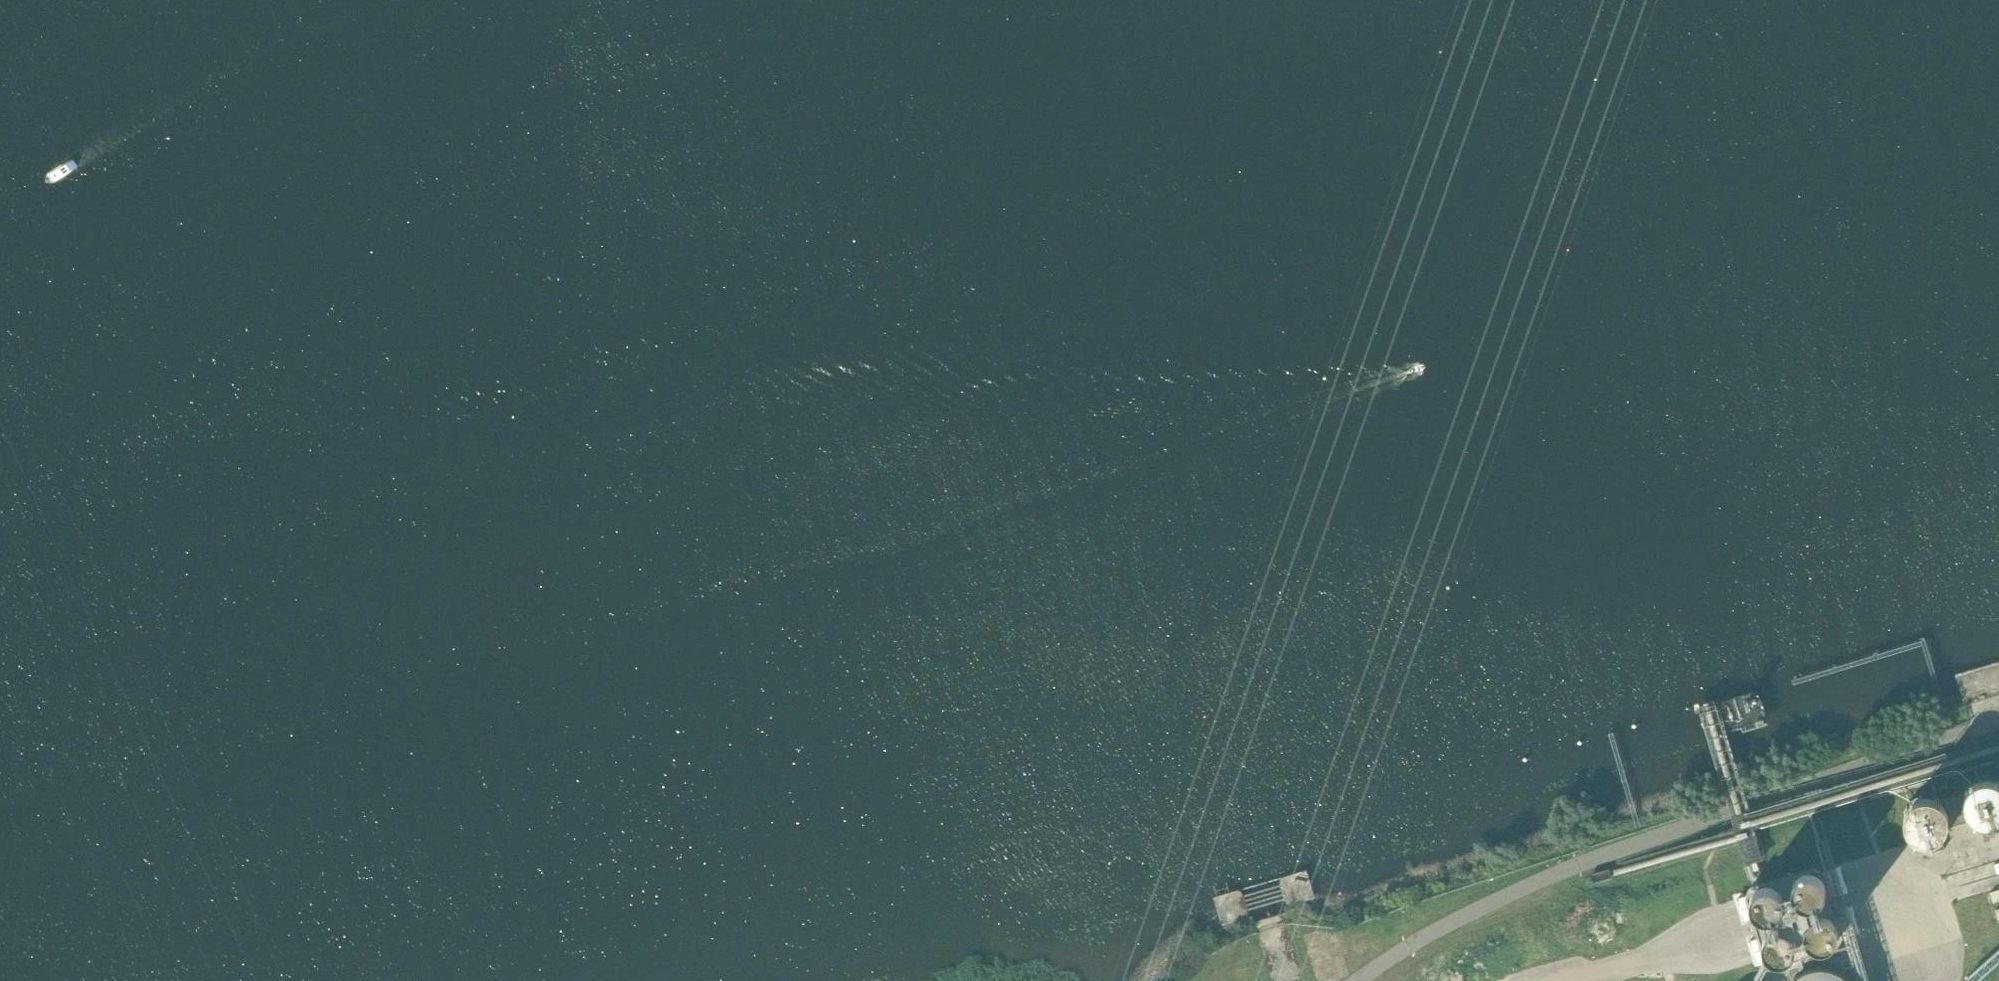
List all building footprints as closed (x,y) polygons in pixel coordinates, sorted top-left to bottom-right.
[(1998,780),(1994,779),(1990,778),(1985,779),(1981,780),(1976,782),(1973,785),(1970,788),(1967,792),(1966,796),(1965,801),(1965,806),(1966,810),(1968,814),(1971,818),(1974,821),(1978,824),(1982,825),(1987,826),(1991,826),(1996,826),(1998,824),(1998,780)] [(1951,825),(1951,820),(1951,816),(1949,811),(1947,807),(1944,804),(1940,801),(1936,799),(1932,797),(1927,797),(1923,797),(1918,799),(1914,801),(1910,803),(1907,807),(1905,811),(1904,815),(1903,820),(1903,824),(1904,829),(1906,833),(1909,837),(1912,840),(1916,842),(1920,844),(1924,845),(1929,845),(1934,844),(1938,843),(1942,840),(1945,837),(1948,833),(1950,829),(1951,825)] [(1772,898),(1767,897),(1762,897),(1757,899),(1753,902),(1750,907),(1749,912),(1749,917),(1751,922),(1754,926),(1759,929),(1765,930),(1767,943),(1766,944),(1763,949),(1761,954),(1762,959),(1763,964),(1767,968),(1772,971),(1777,972),(1783,971),(1788,969),(1792,965),(1794,959),(1795,955),(1807,952),(1809,955),(1814,958),(1819,960),(1825,959),(1830,956),(1834,952),(1837,947),(1837,941),(1835,936),(1832,931),(1827,928),(1822,926),(1819,926),(1817,915),(1821,911),(1823,906),(1823,900),(1822,894),(1818,890),(1813,886),(1808,885),(1803,885),(1798,887),(1794,890),(1791,895),(1790,900),(1790,903),(1781,906),(1777,901),(1772,898)]
